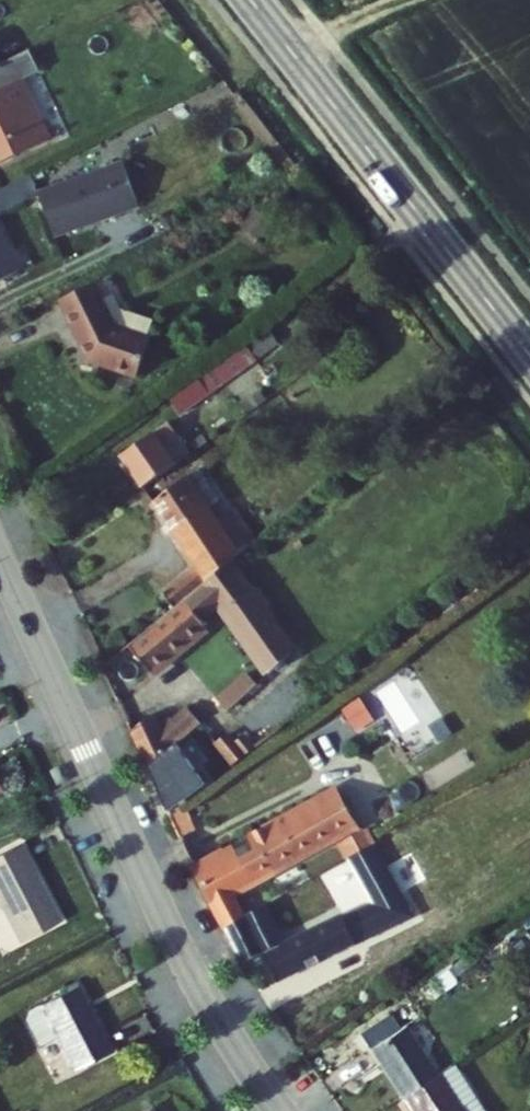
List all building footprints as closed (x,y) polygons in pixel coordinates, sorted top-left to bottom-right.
[(4,69),(29,57),(14,28),(0,34),(0,71),(4,69)] [(29,57),(4,69),(13,88),(19,85),(39,76),(29,57)] [(48,145),(19,85),(13,88),(4,69),(0,71),(0,168),(48,145)] [(133,205),(113,163),(31,202),(52,244),(133,205)] [(28,196),(23,183),(6,193),(12,205),(28,196)] [(23,277),(0,234),(0,289),(23,277)] [(93,291),(60,308),(83,353),(95,358),(91,368),(138,385),(151,347),(148,346),(154,329),(122,318),(116,334),(102,308),(93,291)] [(113,303),(102,308),(116,334),(122,318),(113,303)] [(249,357),(204,388),(213,401),(258,370),(249,357)] [(204,388),(175,409),(184,422),(213,401),(204,388)] [(124,464),(146,494),(194,459),(172,429),(124,464)] [(188,483),(155,507),(200,568),(164,597),(175,610),(223,571),(264,537),(243,510),(222,525),(188,483)] [(244,602),(223,571),(175,610),(120,653),(145,685),(201,640),(195,632),(221,611),(268,675),(286,659),(256,617),(263,613),(251,597),(244,602)] [(243,674),(213,701),(224,714),(254,688),(243,674)] [(176,723),(185,735),(198,725),(200,723),(190,712),(176,723)] [(149,716),(127,732),(144,768),(170,747),(158,729),(149,716)] [(173,718),(158,729),(170,747),(185,735),(176,723),(173,718)] [(185,735),(170,747),(144,768),(162,807),(196,780),(178,756),(200,738),(197,733),(203,730),(198,725),(185,735)] [(231,736),(216,747),(233,769),(258,752),(249,739),(239,747),(231,736)] [(234,894),(350,834),(330,797),(189,866),(210,906),(234,894)] [(182,834),(196,828),(185,804),(171,810),(182,834)] [(361,839),(334,852),(343,868),(348,865),(349,865),(369,854),(361,839)] [(389,844),(373,852),(384,876),(400,866),(389,844)] [(0,852),(0,918),(13,941),(54,919),(13,845),(0,852)] [(349,865),(361,890),(384,876),(373,852),(369,854),(349,865)] [(424,915),(400,866),(384,876),(407,923),(424,915)] [(339,917),(280,945),(260,956),(275,986),(407,923),(384,876),(361,890),(370,909),(342,923),(339,917)] [(246,918),(234,894),(210,906),(223,930),(246,918)] [(264,909),(246,918),(223,930),(240,964),(260,956),(280,945),(264,909)] [(111,1050),(74,984),(36,1005),(40,1012),(31,1017),(28,1024),(42,1048),(56,1041),(72,1070),(111,1050)] [(400,1024),(360,1048),(393,1099),(431,1074),(400,1024)] [(450,1061),(435,1071),(451,1097),(467,1088),(450,1061)] [(431,1074),(393,1099),(401,1110),(481,1110),(467,1088),(451,1097),(435,1071),(431,1074)]
